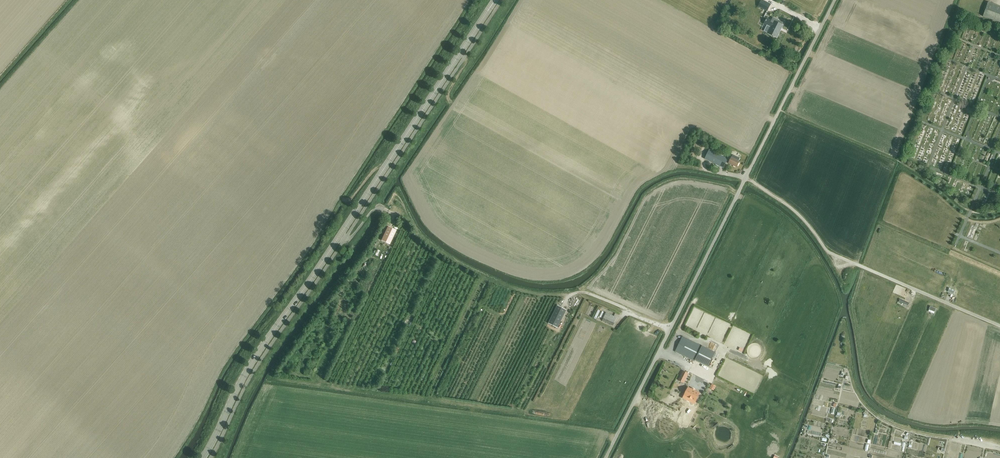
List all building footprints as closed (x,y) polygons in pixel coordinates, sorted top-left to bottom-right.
[(763,0),(762,0),(758,7),(767,11),(771,4),(763,0)] [(988,2),(983,16),(999,22),(999,6),(988,2)] [(767,18),(764,24),(771,27),(768,33),(776,38),(783,25),(782,25),(783,22),(773,17),(772,21),(767,18)] [(705,159),(723,168),(727,159),(709,150),(705,159)] [(731,157),(728,163),(737,167),(740,161),(731,157)] [(385,231),(381,241),(389,245),(394,235),(396,231),(387,227),(385,231)] [(557,306),(549,323),(558,328),(566,310),(557,306)] [(606,312),(603,319),(602,320),(613,325),(617,317),(606,312)] [(683,336),(675,352),(694,361),(695,360),(708,367),(715,352),(683,336)] [(679,380),(684,383),(688,374),(684,371),(681,377),(683,379),(682,381),(679,380)] [(692,389),(689,395),(699,400),(702,394),(692,389)]
